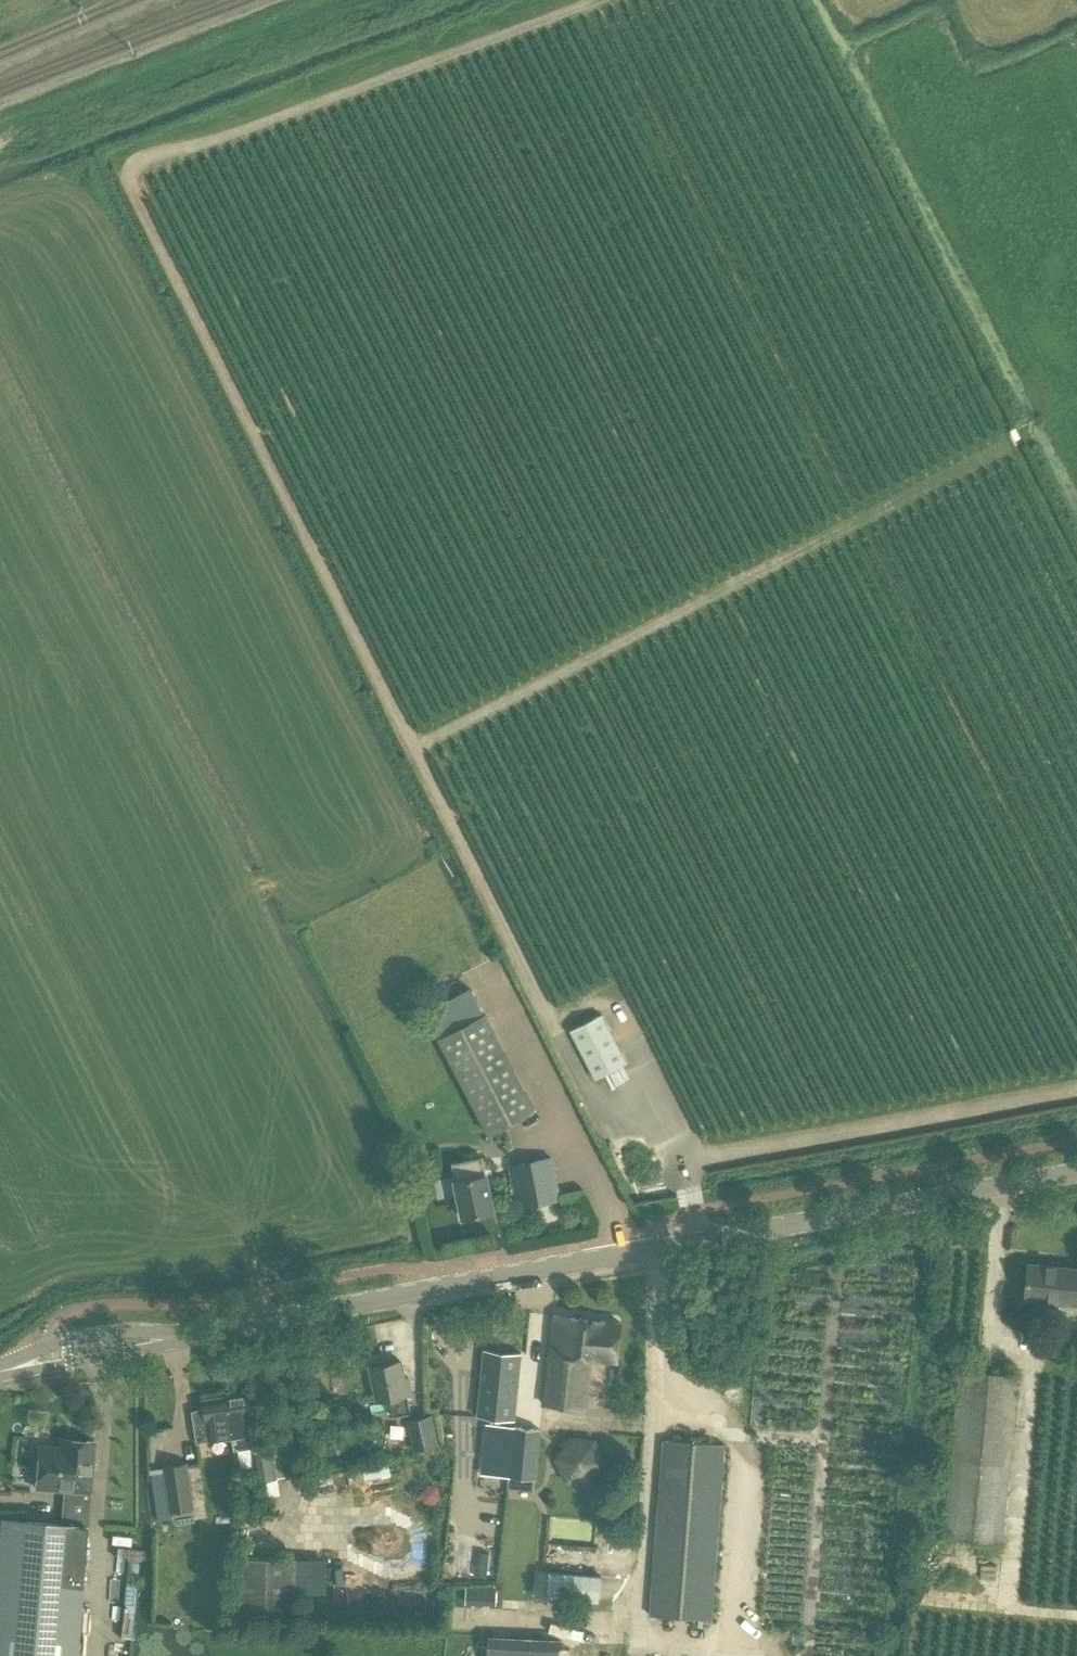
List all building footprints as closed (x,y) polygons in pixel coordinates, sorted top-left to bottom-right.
[(486,1014),(440,1038),(476,1106),(489,1132),(490,1134),(536,1110),(486,1014)] [(595,1080),(628,1063),(603,1015),(570,1032),(595,1080)] [(494,1212),(487,1175),(483,1157),(452,1164),(463,1218),(494,1212)] [(519,1207),(560,1199),(551,1158),(511,1166),(519,1207)] [(1031,1261),(1027,1296),(1061,1299),(1060,1317),(1076,1319),(1076,1266),(1031,1261)] [(586,1406),(588,1386),(590,1357),(618,1360),(622,1321),(553,1314),(545,1404),(586,1406)] [(514,1420),(521,1353),(485,1349),(478,1416),(514,1420)] [(409,1377),(404,1378),(400,1360),(372,1366),(379,1402),(390,1399),(394,1417),(412,1413),(408,1396),(413,1395),(409,1377)] [(1003,1541),(1019,1374),(962,1368),(945,1535),(1003,1541)] [(257,1447),(252,1412),(263,1410),(261,1393),(238,1396),(237,1394),(226,1396),(231,1430),(232,1434),(234,1450),(238,1450),(241,1468),(255,1465),(257,1480),(277,1477),(273,1448),(253,1451),(252,1447),(257,1447)] [(197,1440),(232,1434),(231,1430),(226,1396),(204,1400),(205,1411),(193,1412),(197,1440)] [(437,1454),(435,1444),(438,1443),(432,1415),(409,1420),(414,1448),(417,1447),(419,1458),(437,1454)] [(535,1478),(540,1429),(486,1423),(481,1473),(535,1478)] [(607,1439),(562,1438),(560,1481),(606,1482),(607,1439)] [(664,1440),(650,1614),(711,1620),(725,1445),(664,1440)] [(87,1526),(93,1448),(60,1445),(59,1448),(39,1446),(35,1487),(64,1490),(61,1524),(87,1526)] [(166,1477),(153,1479),(159,1520),(173,1518),(172,1511),(193,1507),(186,1464),(165,1468),(166,1477)] [(61,1524),(0,1519),(0,1523),(0,1590),(81,1597),(87,1526),(61,1524)] [(295,1621),(296,1559),(238,1558),(237,1620),(295,1621)] [(495,1604),(496,1590),(467,1589),(467,1603),(495,1604)] [(81,1597),(0,1590),(0,1655),(75,1655),(81,1597)] [(559,1639),(489,1636),(488,1655),(558,1655),(559,1639)]
